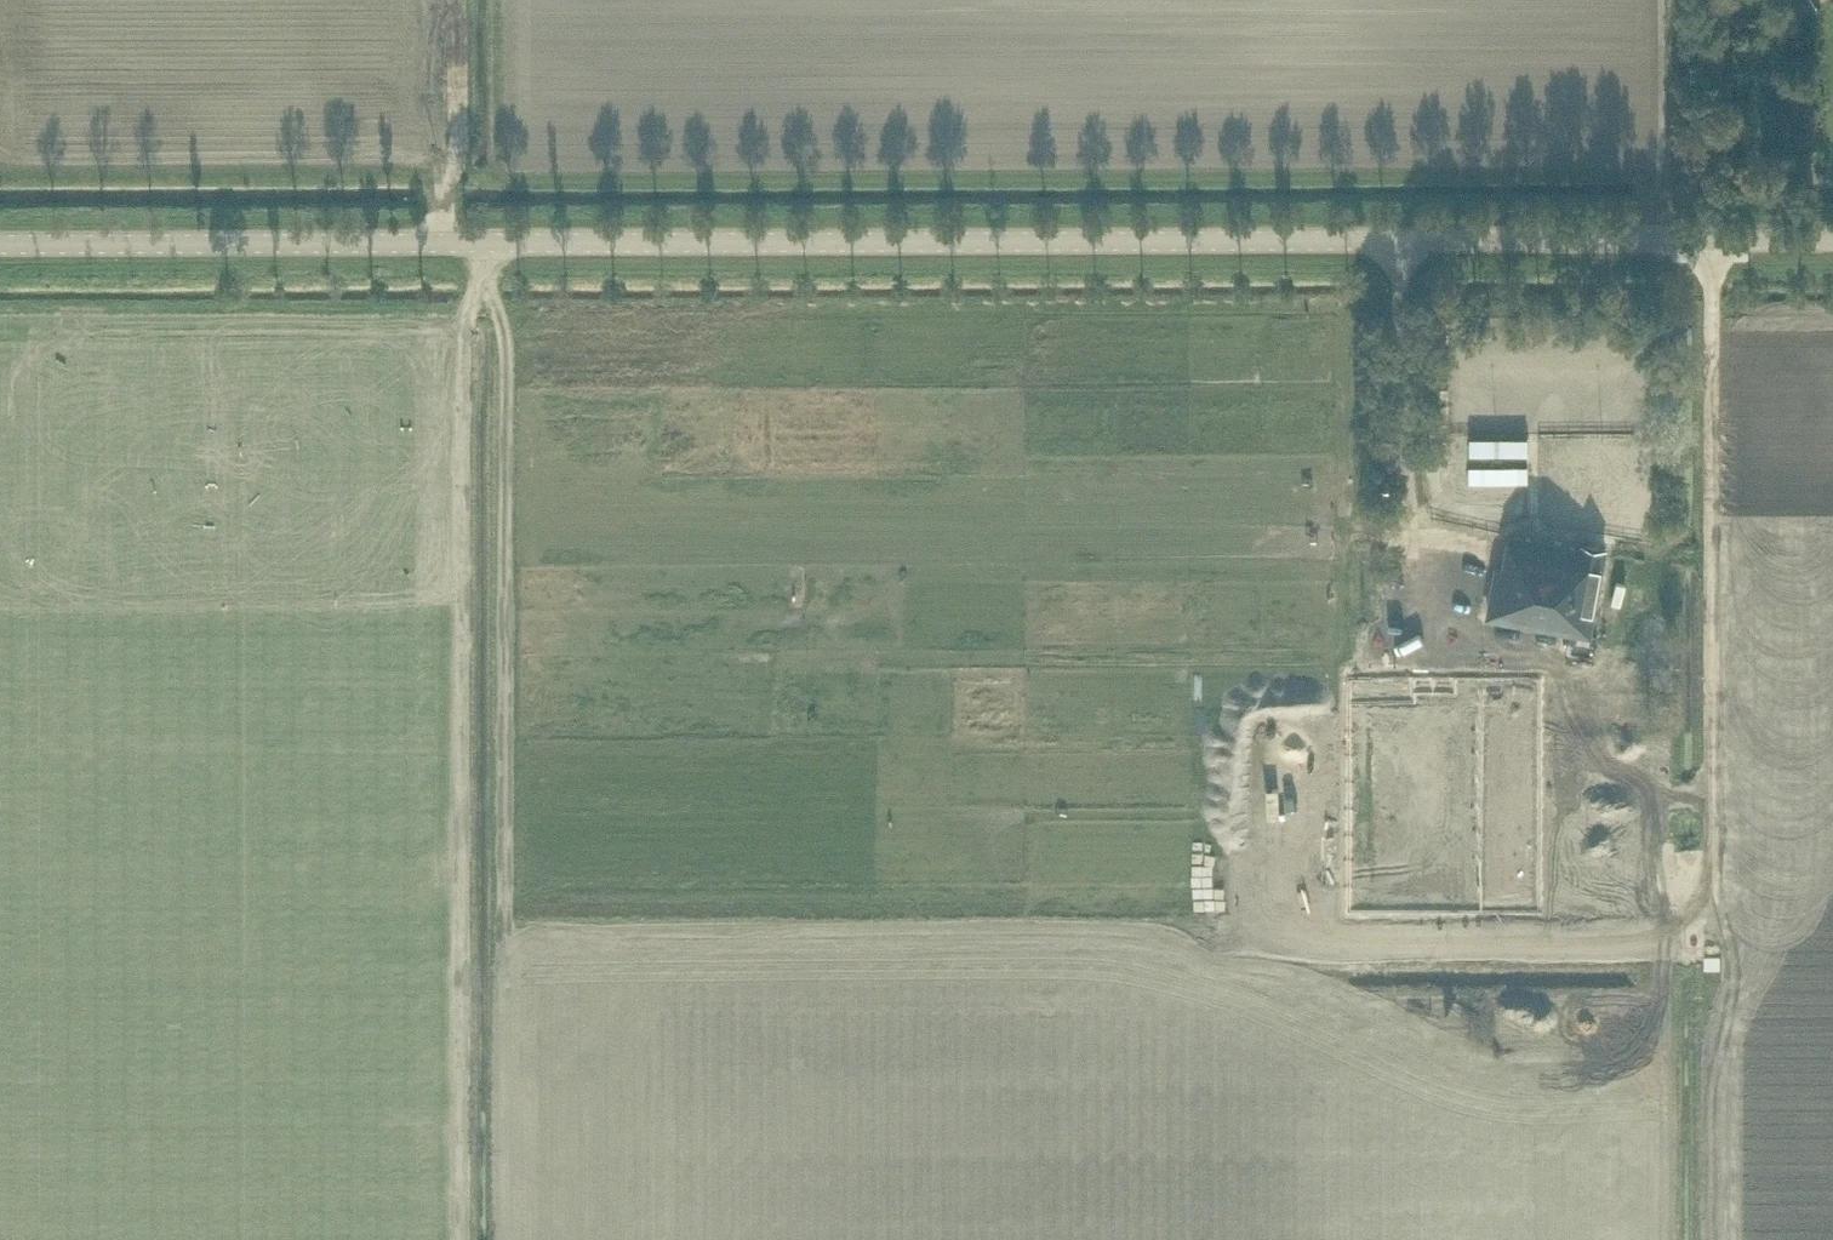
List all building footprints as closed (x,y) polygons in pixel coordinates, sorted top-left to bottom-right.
[(1795,16),(1815,5),(1812,0),(1786,0),(1795,16)] [(1538,529),(1539,513),(1519,511),(1517,527),(1538,529)] [(1489,616),(1591,636),(1608,546),(1583,542),(1582,545),(1512,531),(1507,566),(1499,564),(1489,616)] [(1370,635),(1393,636),(1394,612),(1371,611),(1370,635)] [(1541,871),(1538,645),(1376,649),(1379,873),(1541,871)]
